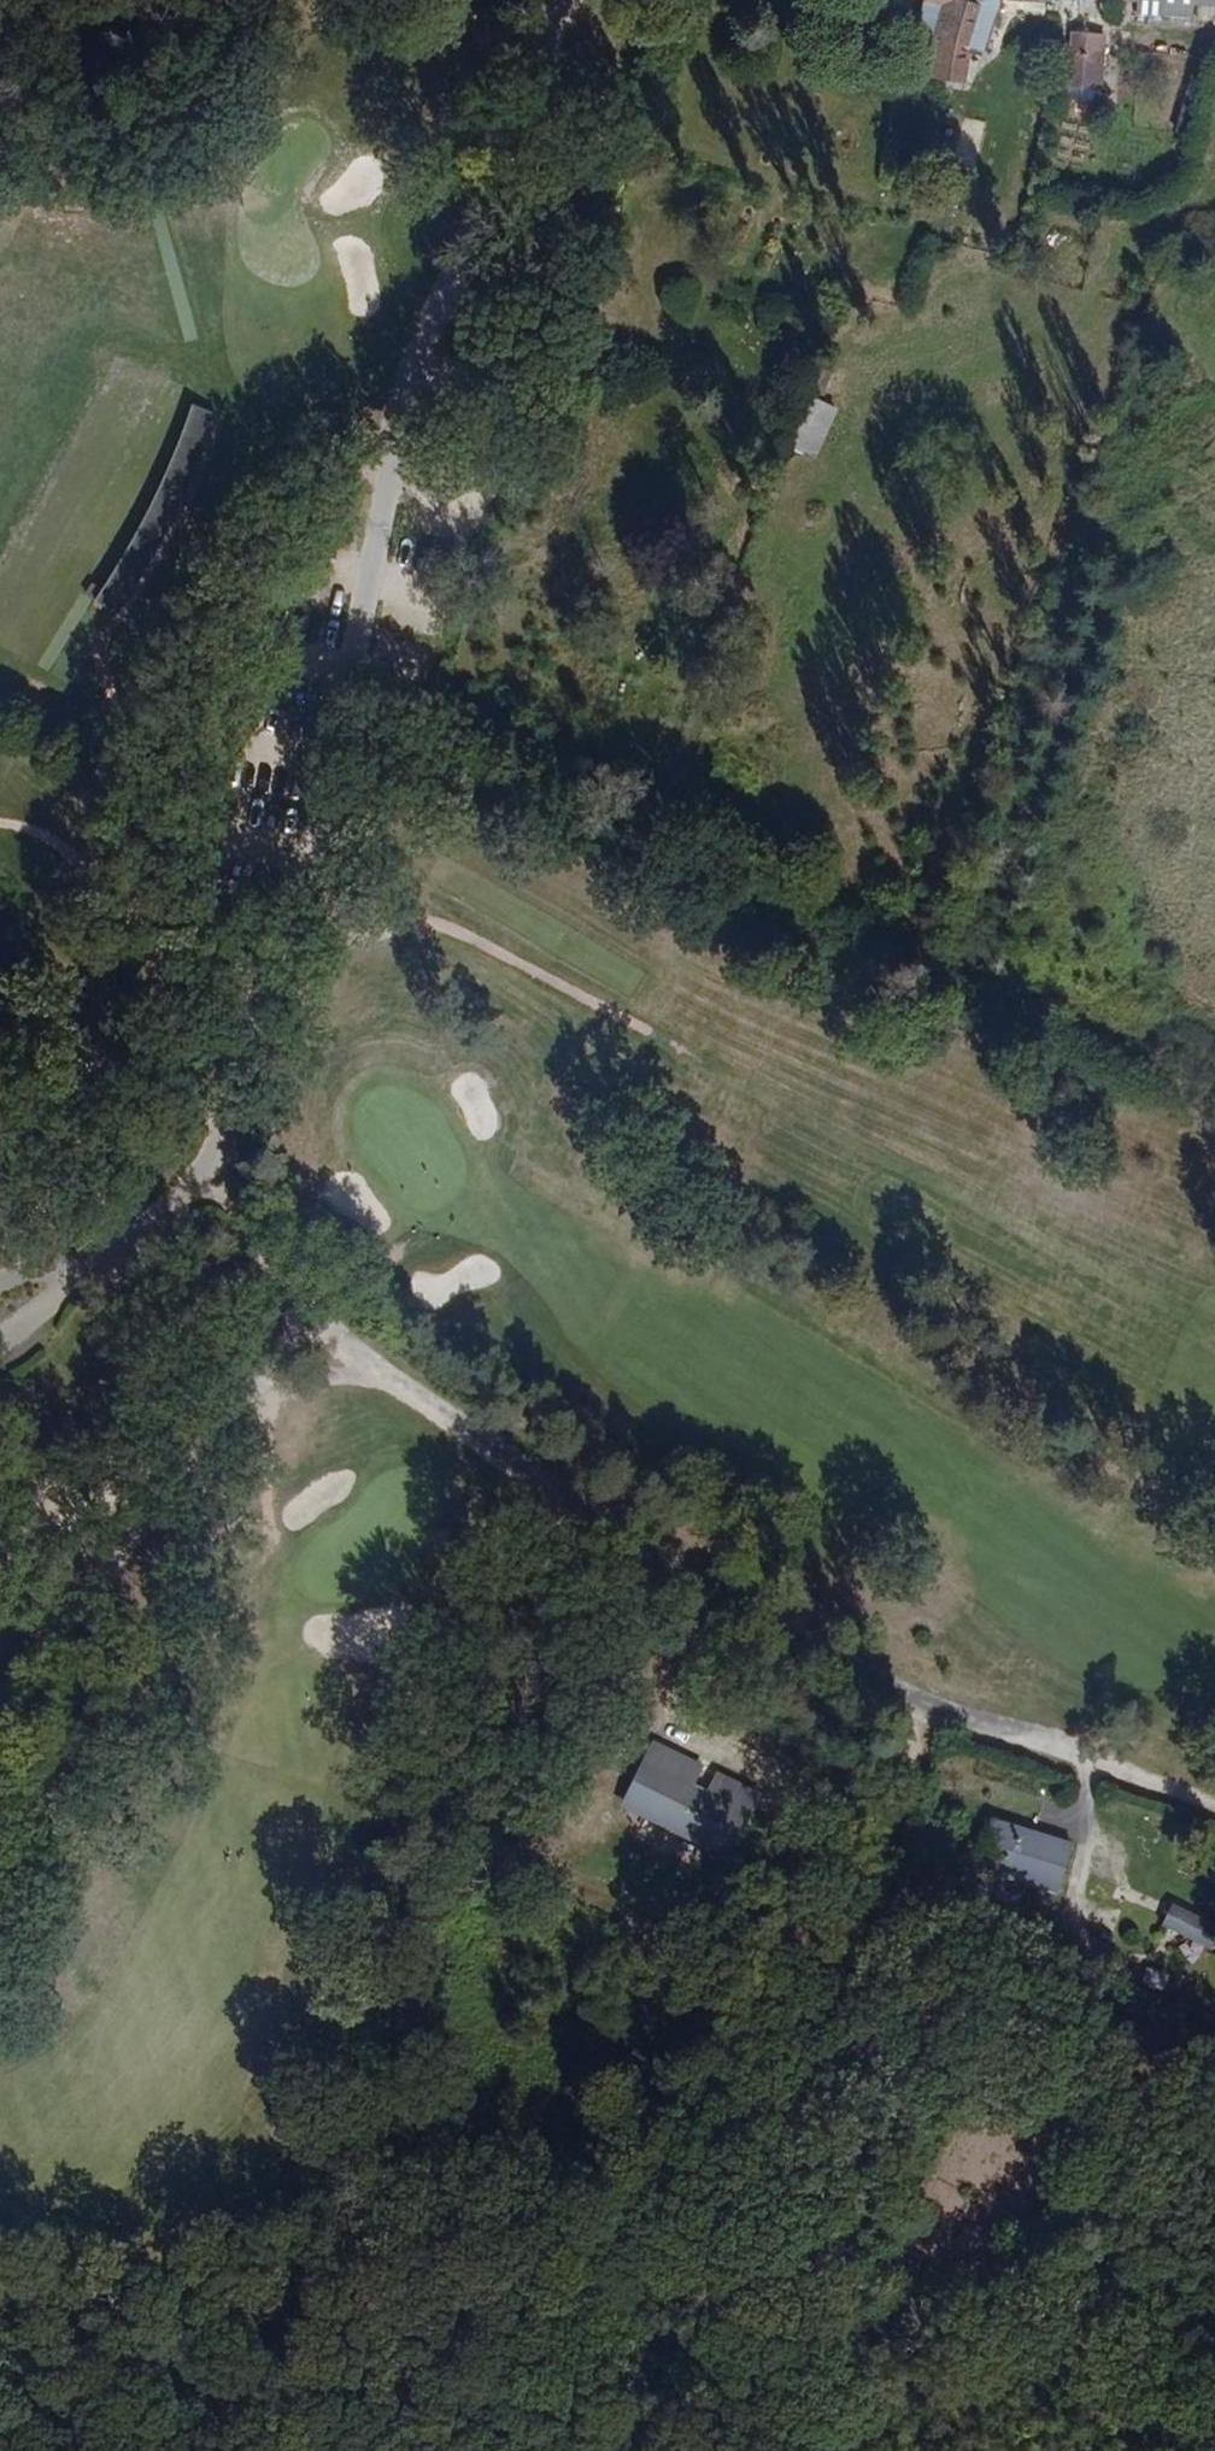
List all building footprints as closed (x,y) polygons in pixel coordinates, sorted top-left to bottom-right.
[(919,22),(991,29),(996,13),(998,13),(1002,0),(926,0),(919,22)] [(991,29),(919,22),(903,70),(923,77),(962,83),(967,48),(983,53),(991,29)] [(1092,109),(1098,40),(1073,37),(1067,107),(1092,109)] [(794,451),(819,460),(838,408),(814,399),(794,451)] [(181,402),(111,614),(154,628),(225,416),(181,402)] [(706,1766),(654,1739),(619,1806),(733,1865),(768,1796),(720,1771),(709,1792),(696,1786),(706,1766)] [(1114,1886),(1033,1859),(1022,1893),(1102,1920),(1114,1886)] [(1173,1902),(1161,1927),(1212,1953),(1214,1946),(1214,1923),(1173,1902)]
